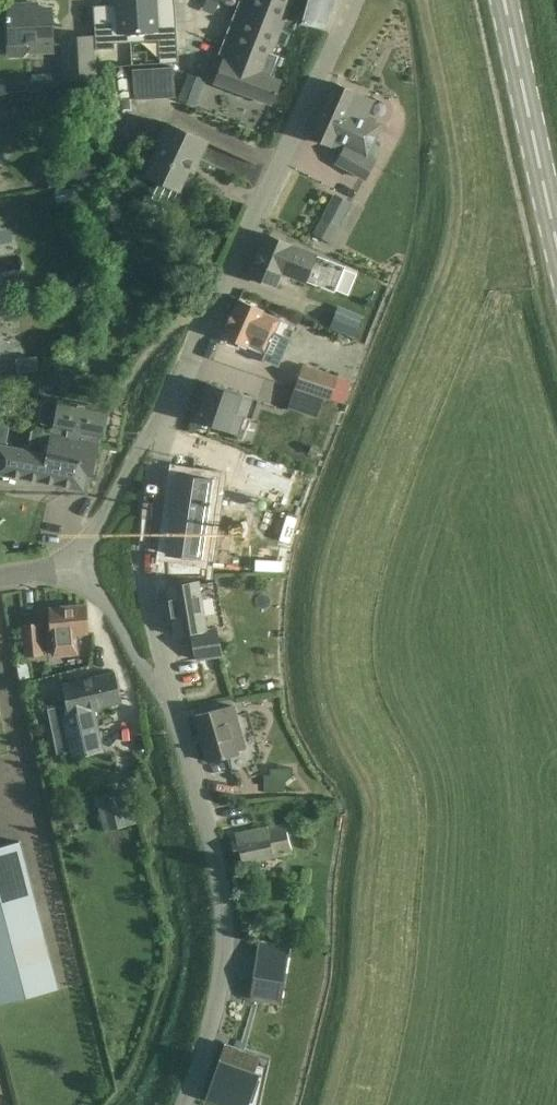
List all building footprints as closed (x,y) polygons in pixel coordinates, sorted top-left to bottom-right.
[(93,6),(96,49),(114,48),(114,43),(139,42),(136,0),(116,0),(116,4),(93,6)] [(141,41),(160,40),(162,63),(180,62),(177,0),(138,0),(141,41)] [(214,82),(271,104),(281,81),(270,77),(278,56),(271,53),(292,0),(246,0),(214,82)] [(302,23),(325,28),(336,0),(308,0),(302,23)] [(6,43),(7,57),(23,57),(30,49),(31,53),(53,52),(51,8),(28,9),(28,3),(9,4),(9,16),(7,16),(7,21),(9,20),(10,43),(6,43)] [(93,36),(62,38),(63,78),(95,77),(94,49),(93,36)] [(173,65),(132,67),(133,98),(174,97),(173,65)] [(372,100),(336,83),(311,137),(341,150),(336,163),(367,180),(377,162),(366,156),(381,125),(366,119),(369,112),(367,111),(372,100)] [(181,90),(178,99),(195,106),(198,97),(181,90)] [(120,112),(111,113),(111,122),(121,122),(120,112)] [(207,141),(168,123),(145,175),(159,181),(152,197),(166,204),(173,201),(178,190),(193,158),(198,161),(207,141)] [(59,158),(63,184),(98,179),(94,153),(59,158)] [(79,185),(55,190),(57,202),(81,198),(79,185)] [(334,194),(313,233),(329,242),(350,203),(334,194)] [(345,267),(266,234),(248,276),(273,286),(279,272),(305,283),(306,279),(335,291),(345,267)] [(275,333),(282,318),(239,300),(223,336),(266,355),(264,359),(278,365),(290,339),(275,333)] [(335,312),(329,327),(354,337),(360,321),(335,312)] [(37,355),(16,358),(17,373),(38,370),(37,355)] [(303,366),(296,388),(330,400),(343,404),(351,382),(338,377),(303,366)] [(193,419),(238,435),(244,417),(236,414),(243,395),(206,382),(193,419)] [(53,424),(51,434),(99,443),(101,436),(103,436),(108,410),(46,398),(42,401),(39,418),(42,422),(53,424)] [(83,490),(86,476),(92,477),(99,443),(51,434),(38,432),(31,430),(27,449),(0,443),(0,474),(83,490)] [(228,464),(219,489),(237,496),(247,470),(228,464)] [(202,577),(216,480),(176,474),(164,553),(182,555),(179,577),(202,577)] [(206,630),(197,581),(166,586),(174,635),(190,632),(194,660),(222,655),(217,629),(206,630)] [(88,633),(86,605),(49,608),(52,634),(47,635),(48,650),(55,650),(55,649),(61,649),(61,655),(77,654),(75,634),(88,633)] [(43,654),(40,624),(24,625),(26,655),(43,654)] [(48,708),(53,730),(64,727),(72,758),(82,756),(103,751),(94,708),(122,702),(115,672),(93,677),(61,684),(66,704),(48,708)] [(247,748),(235,705),(195,716),(208,762),(236,754),(235,751),(247,748)] [(271,774),(264,775),(265,792),(285,791),(285,782),(294,775),(293,767),(270,768),(271,774)] [(146,775),(131,777),(132,787),(147,785),(146,775)] [(121,795),(96,801),(105,832),(129,826),(121,795)] [(291,853),(285,824),(260,828),(251,830),(230,835),(237,864),(291,853)] [(19,841),(0,846),(0,1003),(58,988),(19,841)] [(259,940),(252,982),(283,987),(289,947),(290,943),(259,938),(259,940)] [(258,1059),(258,1058),(258,1057),(258,1056),(257,1056),(257,1055),(256,1054),(255,1054),(255,1053),(254,1053),(247,1051),(235,1046),(229,1045),(228,1045),(227,1045),(226,1045),(225,1045),(225,1046),(224,1046),(224,1047),(223,1047),(207,1096),(233,1104),(243,1104),(254,1072),(258,1061),(258,1059)]
